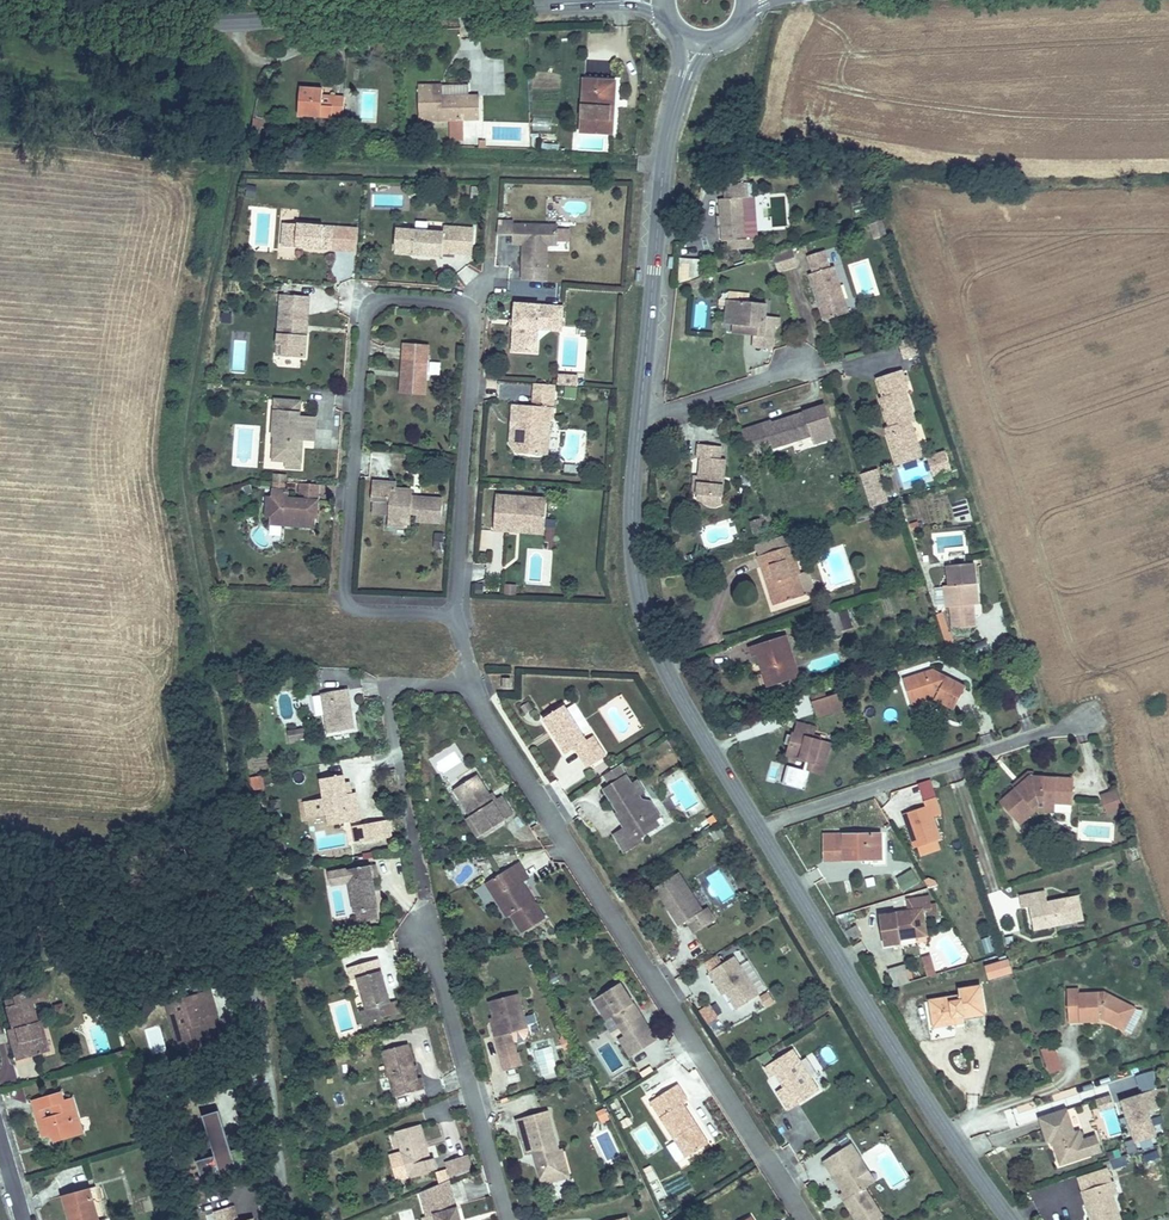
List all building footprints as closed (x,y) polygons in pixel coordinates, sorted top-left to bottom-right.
[(614,131),(616,103),(608,103),(610,75),(583,73),(579,128),(614,131)] [(467,93),(467,81),(441,82),(441,93),(467,93)] [(479,116),(478,92),(467,93),(441,93),(441,82),(417,83),(418,118),(448,117),(449,137),(463,137),(462,116),(479,116)] [(343,120),(343,98),(330,97),(330,106),(320,106),(320,92),(298,91),(297,119),(343,120)] [(536,120),(535,129),(550,130),(550,121),(536,120)] [(725,199),(724,238),(730,238),(730,250),(752,250),(752,240),(747,239),(748,200),(752,199),(752,184),(730,184),(730,199),(725,199)] [(279,221),(297,222),(298,210),(280,209),(279,221)] [(884,234),(879,220),(868,224),(872,238),(884,234)] [(508,235),(509,222),(497,221),(496,234),(508,235)] [(333,228),(282,224),(281,241),(295,243),(295,249),(332,252),(333,228)] [(545,282),(547,247),(557,248),(559,227),(513,224),(512,244),(522,245),(526,246),(526,250),(522,253),(520,281),(524,281),(545,282)] [(474,255),(476,229),(447,227),(446,233),(417,231),(416,255),(445,257),(445,254),(474,255)] [(798,264),(793,248),(773,255),(778,271),(798,264)] [(833,270),(827,252),(812,257),(817,274),(812,276),(827,322),(854,313),(838,268),(833,270)] [(308,291),(280,289),(277,339),(282,339),(282,351),(304,352),(306,329),(301,329),(303,302),(308,303),(308,291)] [(727,327),(736,328),(754,329),(753,338),(753,348),(773,349),(775,327),(781,327),(781,320),(767,318),(768,306),(729,302),(727,327)] [(562,307),(515,304),(512,351),(529,352),(530,329),(537,329),(538,322),(561,324),(562,307)] [(561,331),(561,324),(538,322),(537,329),(561,331)] [(754,329),(736,328),(735,337),(753,338),(754,329)] [(537,329),(530,329),(529,352),(535,353),(537,329)] [(917,356),(912,340),(897,345),(902,361),(917,356)] [(430,346),(405,344),(401,395),(427,397),(430,346)] [(430,362),(429,374),(439,375),(440,363),(430,362)] [(883,432),(892,458),(917,449),(909,424),(914,422),(904,392),(909,390),(903,372),(876,382),(883,399),(879,401),(888,430),(883,432)] [(577,399),(578,375),(558,373),(557,386),(564,386),(563,398),(577,399)] [(533,408),(517,407),(517,416),(521,421),(525,421),(528,425),(528,429),(520,428),(515,433),(514,447),(526,448),(533,454),(533,457),(552,459),(555,422),(557,422),(559,399),(556,399),(557,388),(539,387),(537,408),(537,411),(535,411),(533,408)] [(301,404),(276,403),(274,438),(276,438),(275,449),(288,463),(287,470),(300,471),(302,451),(297,450),(298,442),(303,442),(314,443),(316,422),(300,420),(301,404)] [(521,421),(517,416),(515,433),(520,428),(528,429),(528,425),(525,421),(521,421)] [(812,436),(808,421),(806,416),(777,425),(774,420),(763,423),(770,448),(812,436)] [(817,419),(808,421),(812,436),(822,433),(817,419)] [(699,476),(697,492),(705,493),(722,494),(725,458),(721,457),(722,444),(696,442),(695,455),(700,456),(699,476)] [(526,448),(514,447),(523,456),(533,457),(533,454),(526,448)] [(288,463),(275,449),(274,462),(288,463)] [(917,449),(892,458),(896,471),(921,462),(917,449)] [(951,473),(946,456),(933,460),(938,477),(951,473)] [(870,508),(889,502),(878,468),(859,474),(870,508)] [(394,482),(373,480),(371,499),(385,500),(385,495),(389,496),(392,496),(391,509),(388,509),(387,524),(407,526),(409,506),(416,506),(416,514),(438,516),(440,499),(417,497),(417,500),(409,500),(409,497),(410,489),(394,488),(394,482)] [(318,499),(319,488),(301,487),(300,495),(303,498),(306,498),(318,499)] [(315,530),(317,504),(306,503),(298,504),(298,506),(297,506),(297,505),(296,505),(295,505),(294,505),(291,502),(288,502),(288,494),(272,493),(271,500),(271,501),(276,501),(275,509),(270,508),(270,509),(269,527),(315,530)] [(721,502),(722,494),(705,493),(704,501),(709,504),(721,502)] [(271,501),(271,500),(263,499),(262,509),(270,509),(270,508),(275,509),(276,501),(271,501)] [(520,525),(550,527),(551,503),(498,500),(496,533),(520,534),(520,525)] [(549,536),(550,527),(520,525),(520,534),(549,536)] [(783,537),(752,548),(762,578),(768,577),(778,602),(798,595),(790,574),(795,573),(783,537)] [(947,611),(973,608),(971,589),(979,588),(975,565),(947,569),(950,592),(945,593),(947,611)] [(485,568),(474,567),(473,579),(485,580),(485,568)] [(515,596),(517,586),(505,584),(503,593),(515,596)] [(971,589),(973,608),(981,606),(979,588),(971,589)] [(829,611),(812,617),(821,644),(839,639),(830,610),(829,611)] [(780,635),(747,645),(750,653),(753,653),(757,663),(760,663),(766,679),(781,674),(783,679),(793,676),(780,635)] [(904,680),(910,698),(929,692),(936,695),(934,702),(957,714),(969,690),(933,671),(926,674),(929,681),(917,684),(914,677),(904,680)] [(926,674),(914,677),(917,684),(929,681),(926,674)] [(331,738),(354,733),(345,690),(321,696),(331,738)] [(929,692),(910,698),(913,708),(934,702),(936,695),(929,692)] [(842,698),(816,706),(821,722),(848,714),(842,698)] [(568,755),(576,751),(589,769),(607,757),(594,738),(587,742),(563,707),(544,720),(568,755)] [(799,750),(790,748),(788,757),(812,764),(810,773),(824,777),(831,747),(816,743),(818,732),(800,727),(797,739),(801,740),(799,750)] [(289,741),(298,740),(296,730),(287,731),(289,741)] [(793,737),(790,748),(799,750),(801,740),(797,739),(793,737)] [(432,761),(449,783),(468,770),(451,747),(432,761)] [(615,764),(602,772),(608,781),(621,772),(615,764)] [(344,770),(318,774),(324,805),(339,802),(342,819),(362,815),(358,787),(347,788),(344,770)] [(621,772),(608,781),(602,785),(617,807),(620,804),(629,816),(620,822),(611,829),(621,843),(629,838),(634,846),(644,839),(642,837),(635,826),(644,820),(647,824),(652,821),(661,814),(638,778),(632,782),(624,770),(621,772)] [(471,798),(463,804),(468,811),(482,831),(514,810),(503,793),(497,796),(489,801),(484,795),(488,792),(475,773),(460,782),(471,798)] [(1060,799),(1077,799),(1078,781),(1029,778),(1002,804),(1018,823),(1037,806),(1060,806),(1060,799)] [(452,788),(463,804),(471,798),(460,782),(452,788)] [(494,789),(488,792),(484,795),(489,801),(497,796),(494,789)] [(1108,816),(1124,810),(1116,789),(1100,795),(1108,816)] [(1076,807),(1077,799),(1060,799),(1060,806),(1076,807)] [(934,816),(941,814),(938,800),(903,809),(916,857),(943,850),(934,816)] [(339,802),(324,805),(326,821),(342,819),(339,802)] [(620,804),(617,807),(612,810),(620,822),(629,816),(620,804)] [(482,831),(468,811),(462,816),(475,835),(482,831)] [(393,832),(389,815),(354,822),(358,839),(393,832)] [(657,828),(652,821),(647,824),(644,820),(635,826),(642,837),(657,828)] [(879,827),(822,831),(823,857),(863,855),(864,852),(880,851),(879,827)] [(629,838),(621,843),(626,851),(634,846),(629,838)] [(504,883),(491,891),(505,912),(512,909),(525,929),(548,915),(525,879),(531,875),(520,860),(497,874),(504,883)] [(378,910),(372,882),(378,881),(375,868),(354,872),(356,884),(352,885),(358,914),(359,914),(375,911),(378,910)] [(914,870),(895,877),(900,892),(919,886),(914,870)] [(684,923),(691,919),(700,932),(720,918),(711,906),(707,908),(683,872),(659,887),(684,923)] [(486,882),(491,891),(504,883),(497,874),(486,882)] [(861,887),(861,875),(851,875),(851,887),(861,887)] [(1077,923),(1071,898),(1049,903),(1046,893),(1020,899),(1022,909),(1032,907),(1038,931),(1077,923)] [(1081,896),(1071,898),(1077,923),(1087,920),(1081,896)] [(920,904),(878,911),(883,941),(895,939),(895,935),(925,930),(920,904)] [(377,922),(375,911),(359,914),(361,925),(377,922)] [(981,939),(986,955),(994,952),(989,937),(981,939)] [(718,979),(722,977),(742,1008),(763,993),(738,953),(712,970),(718,979)] [(926,977),(936,975),(933,955),(922,957),(926,977)] [(369,1005),(372,1017),(386,1013),(383,1001),(391,999),(378,957),(346,966),(351,981),(358,979),(366,1007),(369,1005)] [(1008,963),(987,970),(990,981),(1012,974),(1008,963)] [(605,1016),(618,1020),(627,1034),(645,1022),(620,983),(594,999),(605,1016)] [(959,994),(930,1000),(934,1023),(956,1020),(954,1013),(961,1012),(964,1013),(983,1010),(979,984),(958,987),(959,994)] [(1108,1019),(1123,1026),(1133,1004),(1108,990),(1083,991),(1083,987),(1070,987),(1071,1018),(1101,1018),(1101,1014),(1108,1014),(1108,1019)] [(503,1032),(499,1034),(502,1044),(517,1040),(514,1030),(531,1026),(521,991),(494,999),(503,1032)] [(760,996),(765,1009),(775,1004),(770,992),(760,996)] [(219,1019),(212,996),(176,1006),(188,1049),(191,1059),(213,1053),(210,1040),(205,1022),(219,1019)] [(398,1009),(394,998),(391,999),(383,1001),(386,1013),(398,1009)] [(707,1025),(719,1018),(711,1004),(699,1011),(707,1025)] [(1133,1004),(1123,1026),(1130,1030),(1140,1007),(1133,1004)] [(14,1046),(20,1045),(24,1062),(46,1056),(32,1005),(4,1012),(14,1046)] [(372,1017),(369,1005),(366,1007),(358,1009),(362,1020),(372,1017)] [(188,1049),(176,1006),(166,1009),(178,1052),(188,1049)] [(111,1051),(101,1013),(81,1018),(91,1056),(111,1051)] [(223,1036),(219,1019),(205,1022),(210,1040),(223,1036)] [(656,1038),(645,1022),(627,1034),(619,1039),(623,1045),(635,1037),(641,1048),(656,1038)] [(158,1025),(143,1030),(152,1056),(167,1051),(158,1025)] [(1046,1074),(1062,1072),(1056,1027),(1040,1029),(1046,1074)] [(641,1048),(635,1037),(623,1045),(630,1055),(641,1048)] [(553,1039),(534,1042),(541,1081),(560,1078),(553,1039)] [(395,1094),(425,1086),(422,1077),(416,1078),(407,1041),(382,1048),(395,1094)] [(773,1073),(778,1070),(786,1082),(780,1086),(794,1106),(825,1087),(798,1046),(768,1065),(773,1073)] [(830,1046),(822,1050),(829,1065),(837,1061),(830,1046)] [(1156,1086),(1155,1074),(1146,1075),(1148,1087),(1156,1086)] [(689,1158),(705,1147),(691,1124),(693,1122),(681,1103),(687,1099),(679,1085),(652,1102),(689,1158)] [(1146,1095),(1149,1109),(1156,1108),(1153,1093),(1146,1095)] [(1143,1094),(1120,1101),(1134,1144),(1157,1136),(1143,1094)] [(1097,1099),(1110,1136),(1122,1132),(1110,1095),(1097,1099)] [(49,1111),(36,1115),(44,1141),(52,1139),(53,1143),(62,1140),(64,1145),(84,1139),(72,1104),(62,1106),(59,1099),(46,1103),(49,1111)] [(1091,1122),(1083,1099),(1067,1104),(1075,1127),(1082,1125),(1091,1122)] [(527,1124),(524,1130),(529,1147),(537,1145),(547,1178),(560,1174),(558,1163),(564,1151),(550,1102),(526,1109),(531,1123),(527,1124)] [(34,1106),(36,1115),(49,1111),(46,1103),(34,1106)] [(1104,1143),(1100,1132),(1086,1137),(1082,1125),(1075,1127),(1067,1104),(1041,1113),(1049,1136),(1053,1134),(1061,1158),(1090,1148),(1104,1143)] [(600,1124),(609,1120),(605,1108),(595,1111),(600,1124)] [(519,1112),(524,1130),(527,1124),(531,1123),(526,1109),(519,1112)] [(1007,1129),(1018,1125),(1013,1114),(1002,1119),(1007,1129)] [(230,1152),(220,1116),(204,1121),(212,1149),(224,1145),(226,1153),(230,1152)] [(408,1174),(439,1165),(435,1154),(430,1155),(421,1123),(396,1130),(408,1174)] [(987,1134),(972,1140),(978,1157),(994,1151),(987,1134)] [(1126,1153),(1135,1152),(1134,1140),(1125,1142),(1126,1153)] [(203,1185),(255,1169),(249,1151),(232,1156),(230,1152),(226,1153),(224,1145),(212,1149),(216,1161),(198,1167),(203,1185)] [(858,1160),(848,1145),(824,1160),(848,1196),(843,1200),(856,1219),(876,1219),(881,1217),(863,1187),(865,1185),(852,1165),(858,1160)] [(558,1163),(560,1174),(576,1168),(570,1150),(564,1151),(558,1163)] [(471,1167),(467,1153),(444,1159),(448,1173),(471,1167)] [(1110,1161),(1113,1170),(1128,1165),(1125,1156),(1110,1161)] [(872,1181),(858,1160),(852,1165),(865,1185),(872,1181)] [(1119,1214),(1113,1195),(1116,1194),(1112,1182),(1082,1191),(1091,1219),(1121,1219),(1119,1214)] [(454,1192),(431,1199),(438,1219),(463,1219),(454,1192)] [(96,1194),(62,1204),(67,1219),(104,1219),(96,1194)] [(167,1219),(188,1219),(184,1206),(165,1212),(167,1219)] [(236,1208),(218,1214),(220,1219),(240,1219),(236,1208)] [(750,1211),(737,1219),(756,1219),(750,1211)]
